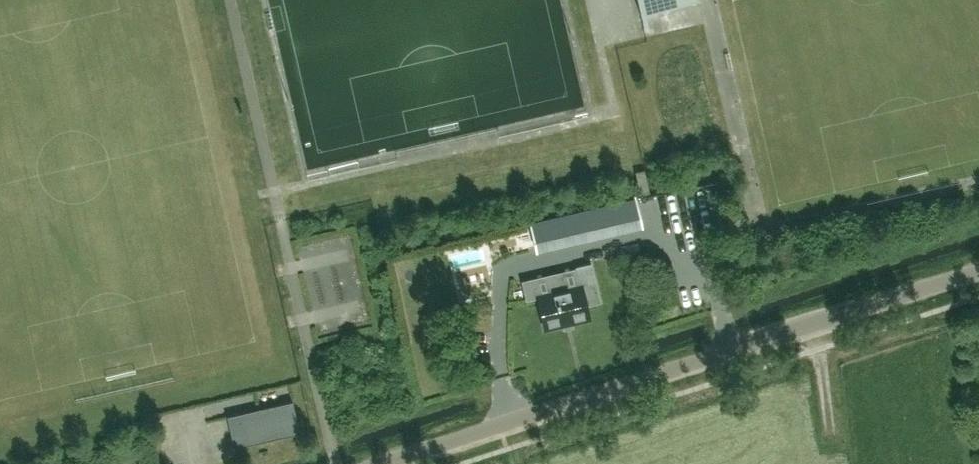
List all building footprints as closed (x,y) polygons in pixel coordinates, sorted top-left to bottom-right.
[(639,12),(677,3),(676,0),(636,0),(639,12)] [(635,198),(565,215),(570,238),(640,222),(635,198)] [(537,296),(544,329),(589,318),(585,301),(599,298),(591,264),(576,268),(580,286),(537,296)] [(291,402),(225,417),(233,449),(298,434),(291,402)]
